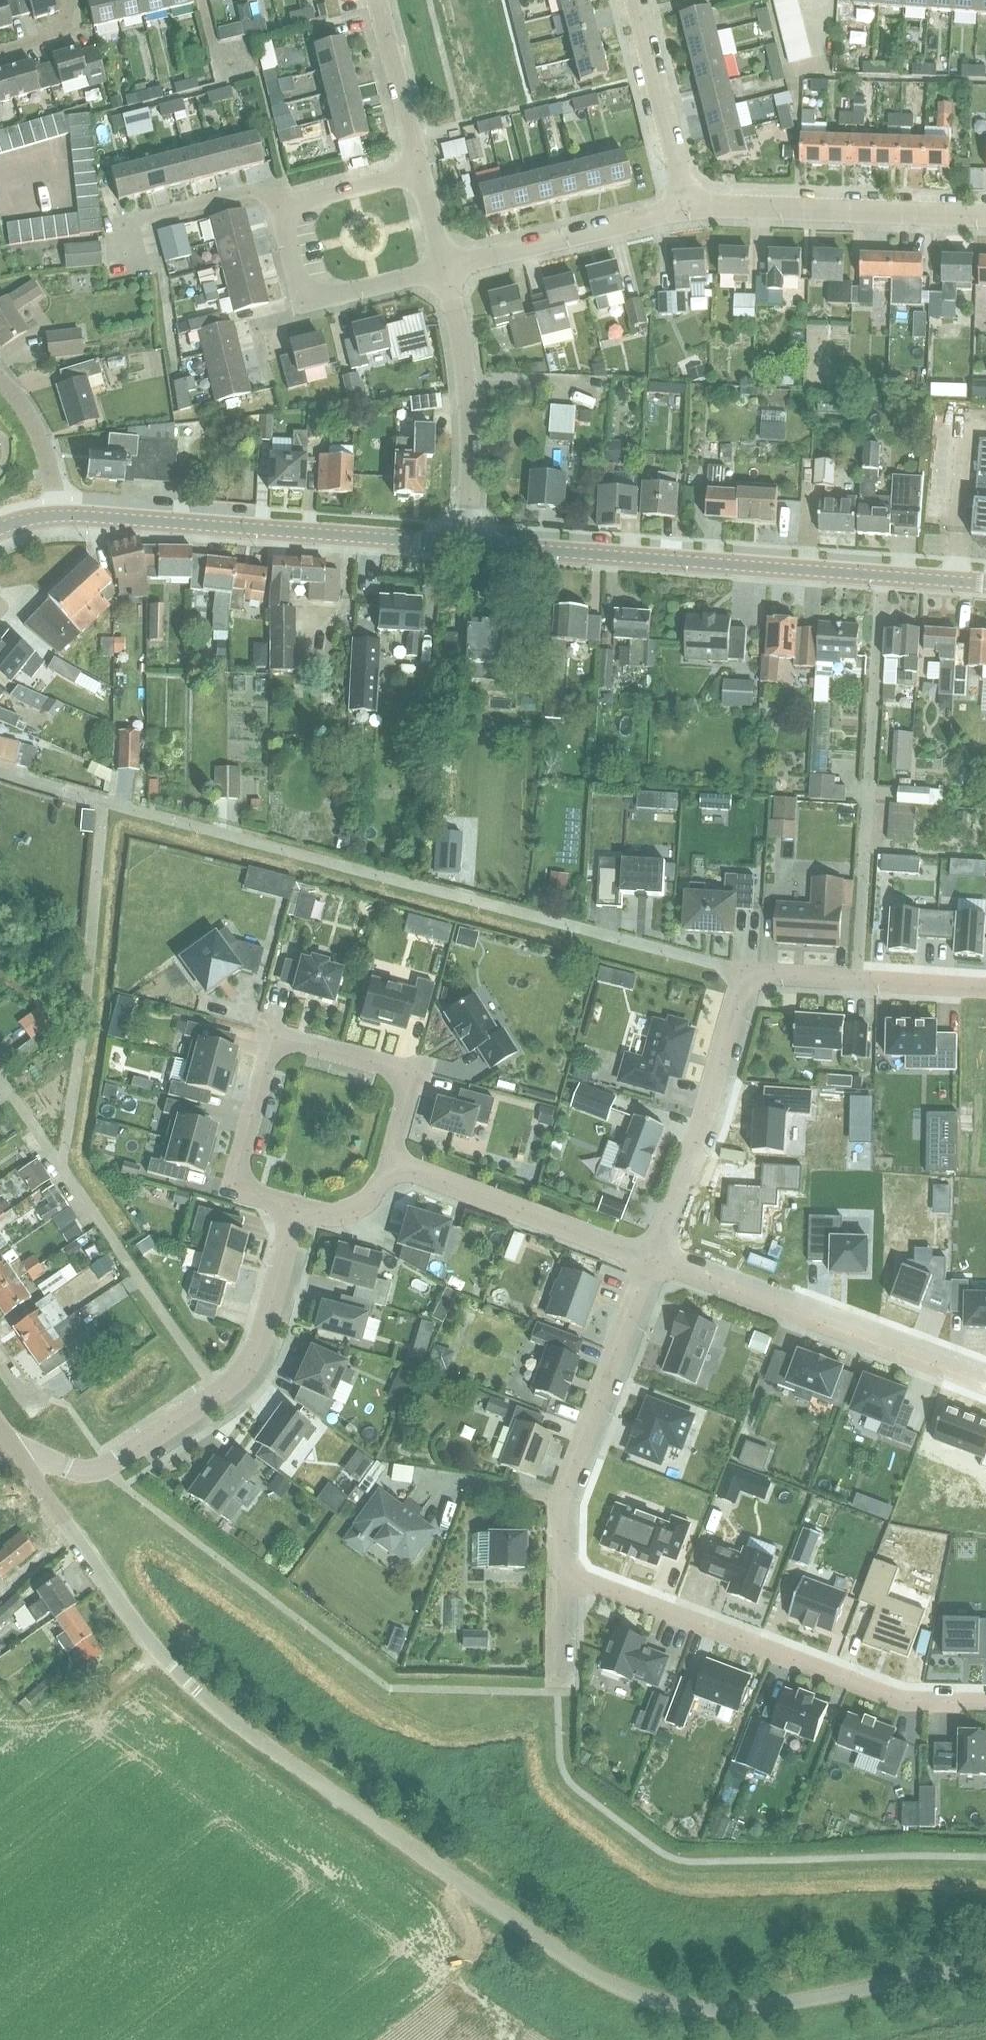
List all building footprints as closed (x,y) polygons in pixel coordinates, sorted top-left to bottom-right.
[(18,0),(0,0),(0,30),(14,26),(12,20),(23,17),(18,0)] [(23,17),(33,14),(34,20),(35,20),(61,12),(58,0),(18,0),(23,17)] [(114,0),(87,0),(94,29),(120,23),(114,0)] [(120,23),(144,17),(140,0),(114,0),(120,23)] [(144,17),(168,11),(166,0),(140,0),(144,17)] [(168,11),(194,5),(192,0),(166,0),(168,11)] [(444,41),(481,36),(476,0),(439,0),(444,41)] [(563,14),(590,7),(588,0),(559,0),(563,14)] [(881,7),(905,9),(906,0),(881,0),(881,7)] [(905,9),(930,11),(930,0),(906,0),(905,9)] [(930,11),(954,13),(955,0),(930,0),(930,11)] [(954,13),(979,14),(980,0),(955,0),(954,13)] [(525,23),(519,1),(509,3),(515,26),(525,23)] [(799,1),(776,7),(779,18),(802,13),(799,1)] [(249,5),(237,8),(241,26),(253,23),(249,5)] [(325,5),(318,7),(320,19),(328,17),(325,5)] [(596,30),(590,7),(563,14),(569,36),(596,30)] [(689,41),(718,34),(712,9),(683,16),(689,41)] [(760,23),(771,21),(768,9),(758,12),(760,23)] [(301,12),(303,22),(314,20),(312,10),(301,12)] [(303,22),(301,12),(290,15),(292,25),(303,22)] [(805,24),(802,13),(779,18),(782,30),(805,24)] [(264,21),(253,23),(255,34),(266,31),(264,21)] [(774,32),(771,21),(760,23),(763,35),(774,32)] [(255,34),(253,23),(241,26),(244,36),(255,34)] [(530,46),(525,23),(515,26),(520,48),(530,46)] [(808,35),(805,24),(782,30),(784,41),(808,35)] [(329,25),(307,31),(310,43),(332,38),(329,25)] [(232,38),(230,26),(219,29),(221,40),(232,38)] [(596,30),(569,36),(574,59),(601,52),(596,30)] [(718,34),(689,41),(695,65),(724,58),(738,54),(732,30),(718,34)] [(808,35),(784,41),(787,53),(811,47),(808,35)] [(320,71),(350,64),(344,39),(314,46),(320,71)] [(452,48),(458,100),(495,95),(489,43),(452,48)] [(530,46),(520,48),(526,71),(536,69),(530,46)] [(777,46),(767,48),(773,72),(783,69),(780,58),(777,46)] [(811,47),(787,53),(790,64),(813,58),(811,47)] [(45,66),(52,89),(88,78),(91,87),(108,82),(98,49),(82,54),(81,48),(54,56),(56,63),(45,66)] [(274,50),(259,54),(263,73),(273,70),(277,65),(274,50)] [(607,76),(601,52),(574,59),(580,83),(607,76)] [(730,82),(724,58),(695,65),(701,89),(730,82)] [(33,62),(7,70),(15,99),(52,89),(45,66),(35,69),(33,62)] [(876,76),(876,63),(864,63),(864,75),(876,76)] [(876,63),(876,76),(887,76),(888,63),(876,63)] [(350,64),(320,71),(327,95),(356,88),(350,64)] [(926,77),(926,65),(914,64),(914,77),(926,77)] [(938,65),(926,65),(926,77),(938,78),(938,65)] [(964,66),(963,79),(974,79),(975,66),(964,66)] [(974,79),(985,79),(985,67),(975,66),(974,79)] [(202,68),(183,72),(186,83),(197,80),(205,78),(202,68)] [(536,69),(526,71),(532,94),(542,92),(536,69)] [(786,80),(783,69),(773,72),(775,83),(786,80)] [(10,101),(15,99),(7,70),(1,72),(0,72),(0,104),(10,101)] [(273,70),(263,73),(266,85),(276,82),(273,70)] [(501,102),(514,100),(511,79),(498,81),(501,102)] [(186,83),(188,92),(199,90),(197,80),(186,83)] [(279,94),(276,82),(266,85),(269,96),(272,109),(282,107),(279,94)] [(736,106),(730,82),(701,89),(707,113),(736,106)] [(188,92),(186,83),(175,86),(177,95),(188,92)] [(787,83),(771,88),(773,96),(789,92),(787,83)] [(148,93),(137,96),(139,105),(150,103),(163,99),(161,88),(148,92),(148,93)] [(362,112),(356,88),(327,95),(333,120),(362,112)] [(99,89),(92,91),(95,103),(103,101),(99,89)] [(219,92),(222,102),(234,99),(231,89),(219,92)] [(222,102),(219,92),(208,95),(211,105),(222,102)] [(139,105),(137,96),(126,99),(128,108),(139,105)] [(584,99),(587,109),(598,107),(596,96),(584,99)] [(855,97),(854,113),(865,114),(866,98),(855,97)] [(111,101),(114,111),(123,109),(121,98),(111,101)] [(587,109),(584,99),(573,101),(576,112),(587,109)] [(183,101),(172,104),(174,114),(186,112),(183,101)] [(174,114),(172,104),(160,107),(163,117),(174,114)] [(548,107),(536,110),(539,121),(550,118),(562,115),(560,104),(548,107)] [(782,120),(793,118),(789,105),(778,108),(782,120)] [(736,106),(707,113),(713,137),(742,130),(736,106)] [(124,116),(126,127),(129,138),(154,133),(148,110),(124,116)] [(539,121),(536,110),(524,113),(527,124),(539,121)] [(803,137),(802,165),(827,166),(828,138),(829,125),(816,124),(816,111),(804,111),(803,137)] [(362,112),(333,120),(339,144),(369,137),(362,112)] [(853,125),(854,113),(841,112),(840,124),(853,125)] [(59,138),(70,134),(65,117),(64,113),(52,117),(59,138)] [(854,113),(853,125),(866,126),(867,114),(865,114),(854,113)] [(903,115),(890,114),(890,127),(902,127),(903,127),(903,115)] [(71,140),(72,152),(94,150),(90,115),(65,117),(70,134),(71,134),(71,140)] [(902,140),(901,169),(925,170),(926,141),(913,141),(913,128),(916,128),(916,116),(914,116),(903,115),(903,127),(902,127),(902,140)] [(126,127),(124,116),(112,119),(115,130),(126,127)] [(47,141),(59,138),(52,117),(41,120),(47,141)] [(793,118),(782,120),(785,132),(795,129),(793,118)] [(927,128),(926,141),(925,170),(951,171),(951,142),(952,129),(952,118),(939,118),(938,128),(927,128)] [(277,134),(288,131),(285,119),(275,122),(277,134)] [(489,122),(491,133),(503,130),(500,119),(489,122)] [(36,145),(47,141),(41,120),(30,124),(36,145)] [(491,133),(489,122),(477,125),(480,136),(491,133)] [(24,148),(36,145),(30,124),(18,127),(24,148)] [(13,151),(24,148),(18,127),(7,130),(13,151)] [(754,127),(742,130),(713,137),(719,162),(748,155),(744,139),(756,136),(754,127)] [(288,131),(277,134),(280,144),(302,139),(300,128),(288,131)] [(13,151),(7,130),(0,132),(0,149),(2,155),(13,151)] [(257,135),(232,142),(239,171),(264,165),(257,135)] [(828,138),(827,166),(852,167),(853,139),(828,138)] [(877,139),(853,139),(852,167),(876,168),(877,139)] [(877,139),(876,168),(901,169),(902,140),(877,139)] [(479,141),(467,144),(471,162),(483,160),(479,141)] [(239,171),(232,142),(208,148),(215,177),(239,171)] [(215,177),(208,148),(184,154),(192,183),(215,177)] [(796,150),(785,149),(785,160),(795,160),(796,150)] [(72,152),(73,164),(95,162),(94,150),(72,152)] [(599,159),(606,189),(631,182),(624,153),(599,159)] [(192,183),(184,154),(160,160),(168,189),(192,183)] [(599,159),(575,165),(582,195),(606,189),(599,159)] [(168,189),(160,160),(136,166),(143,195),(168,189)] [(957,160),(957,169),(970,169),(971,160),(957,160)] [(73,164),(74,176),(96,174),(95,162),(73,164)] [(582,195),(575,165),(551,171),(558,201),(582,195)] [(143,195),(136,166),(112,172),(119,201),(143,195)] [(551,171),(527,177),(534,207),(558,201),(551,171)] [(74,176),(76,188),(98,185),(96,174),(74,176)] [(534,207),(527,177),(503,183),(510,213),(534,207)] [(510,213),(503,183),(478,189),(485,219),(510,213)] [(76,188),(77,200),(99,197),(98,185),(76,188)] [(77,214),(80,235),(102,233),(99,197),(77,200),(78,212),(79,212),(79,214),(77,214)] [(217,242),(251,233),(245,209),(210,218),(217,242)] [(66,216),(69,238),(80,236),(80,235),(77,214),(66,216)] [(54,218),(57,239),(69,238),(66,216),(54,218)] [(42,219),(45,241),(57,239),(54,218),(42,219)] [(30,221),(33,243),(45,241),(42,219),(30,221)] [(19,223),(22,244),(33,243),(30,221),(19,223)] [(10,246),(22,244),(19,223),(7,224),(10,246)] [(167,263),(192,256),(184,225),(158,231),(167,263)] [(251,233),(217,242),(223,265),(257,256),(251,233)] [(66,246),(68,269),(102,266),(100,243),(66,246)] [(750,285),(751,252),(723,251),(722,277),(736,277),(736,284),(750,285)] [(802,279),(803,253),(772,252),(771,277),(770,277),(770,279),(759,279),(758,305),(784,306),(784,279),(802,279)] [(678,293),(660,294),(661,317),(685,316),(685,308),(687,308),(686,293),(693,293),(693,300),(707,299),(706,285),(708,285),(707,254),(676,255),(678,293)] [(817,254),(816,282),(830,283),(829,301),(853,301),(853,291),(853,288),(854,282),(843,281),(844,255),(817,254)] [(263,280),(257,256),(223,265),(229,289),(263,280)] [(853,291),(853,301),(875,302),(875,280),(893,280),(894,257),(863,256),(862,279),(861,288),(853,288),(853,291)] [(893,280),(892,306),(923,307),(924,281),(925,258),(894,257),(893,280)] [(932,293),(931,319),(956,320),(957,302),(957,291),(973,291),(974,260),(945,259),(944,294),(932,293)] [(618,266),(591,273),(601,313),(611,310),(608,297),(625,292),(618,266)] [(538,319),(543,338),(573,331),(567,307),(582,303),(576,277),(547,284),(549,295),(533,299),(538,319)] [(263,280),(229,289),(235,313),(269,304),(263,280)] [(34,281),(0,303),(0,343),(2,347),(27,331),(16,313),(43,295),(34,281)] [(205,295),(217,292),(215,284),(203,287),(205,295)] [(543,338),(538,319),(527,321),(519,291),(492,298),(500,329),(517,325),(519,334),(516,335),(519,350),(544,344),(543,338)] [(217,292),(205,295),(207,303),(219,300),(217,292)] [(736,295),(735,317),(757,318),(758,296),(736,295)] [(649,324),(643,300),(627,304),(633,328),(649,324)] [(177,319),(191,315),(188,302),(174,305),(177,319)] [(383,328),(381,320),(351,328),(354,339),(344,342),(351,371),(369,367),(366,356),(389,350),(392,362),(412,357),(413,363),(433,357),(421,314),(402,319),(403,323),(383,328)] [(916,314),(915,345),(927,346),(928,315),(916,314)] [(205,354),(239,345),(233,320),(221,324),(219,315),(189,322),(191,333),(200,331),(205,354)] [(800,322),(797,384),(818,385),(821,323),(800,322)] [(47,332),(50,359),(84,356),(81,329),(47,332)] [(328,365),(321,335),(291,342),(294,354),(281,358),(289,390),(307,385),(304,372),(328,365)] [(239,345),(205,354),(211,377),(245,369),(239,345)] [(106,384),(103,374),(99,360),(60,372),(64,385),(58,387),(71,428),(99,419),(90,389),(106,384)] [(546,365),(535,365),(535,373),(546,373),(546,365)] [(598,378),(609,379),(605,365),(596,367),(598,378)] [(694,383),(707,379),(704,368),(691,372),(694,383)] [(245,369),(211,377),(217,402),(251,393),(245,369)] [(358,374),(343,378),(349,403),(364,399),(358,374)] [(192,408),(189,392),(197,390),(194,378),(176,383),(180,411),(192,408)] [(625,383),(624,394),(635,395),(635,383),(625,383)] [(975,383),(975,398),(985,398),(985,383),(975,383)] [(651,384),(651,394),(671,396),(671,386),(651,384)] [(442,410),(441,397),(411,400),(413,413),(442,410)] [(551,435),(575,436),(577,410),(553,408),(551,435)] [(328,411),(310,413),(311,424),(328,423),(328,411)] [(581,424),(592,425),(592,414),(581,414),(581,424)] [(775,424),(775,414),(754,414),(754,424),(775,424)] [(726,415),(725,429),(737,429),(738,416),(726,415)] [(272,442),(273,419),(262,418),(261,441),(272,442)] [(175,424),(130,429),(130,439),(113,437),(111,455),(93,454),(91,481),(136,484),(136,477),(176,480),(179,442),(175,442),(175,424)] [(322,426),(309,427),(310,439),(323,438),(322,426)] [(398,442),(395,497),(424,498),(426,458),(435,458),(436,430),(417,429),(417,443),(398,442)] [(272,456),(270,489),(291,491),(293,494),(300,494),(303,491),(304,492),(308,435),(295,434),(294,452),(301,452),(301,457),(272,456)] [(861,536),(893,538),(921,539),(922,534),(923,534),(923,532),(922,532),(925,476),(895,474),(893,495),(876,495),(877,483),(879,483),(881,442),(868,442),(865,486),(864,486),(861,536)] [(974,537),(985,538),(985,442),(981,442),(976,511),(974,537)] [(609,444),(609,462),(621,462),(621,444),(609,444)] [(331,449),(330,457),(323,457),(321,492),(352,494),(354,447),(333,446),(331,449)] [(723,446),(722,458),(728,465),(733,465),(734,446),(723,446)] [(837,488),(838,462),(818,462),(817,487),(837,488)] [(639,475),(618,473),(618,466),(608,466),(607,480),(603,490),(602,530),(625,531),(626,520),(640,521),(642,492),(638,492),(639,475)] [(709,521),(777,526),(780,490),(742,487),(742,495),(727,494),(728,471),(713,470),(709,521)] [(566,510),(568,477),(536,474),(534,507),(566,510)] [(647,517),(679,519),(681,477),(663,476),(662,488),(649,487),(647,517)] [(823,534),(857,536),(860,500),(846,499),(846,504),(824,503),(823,534)] [(147,578),(147,568),(142,548),(140,539),(109,547),(117,580),(119,579),(119,588),(132,588),(132,596),(134,596),(136,598),(143,597),(146,596),(147,596),(147,578)] [(191,547),(142,548),(147,568),(147,578),(191,580),(191,556),(191,547)] [(191,585),(190,590),(203,592),(217,594),(218,594),(216,610),(213,610),(211,632),(215,632),(229,633),(229,612),(229,611),(232,590),(234,568),(233,568),(234,561),(191,556),(191,580),(191,585)] [(51,596),(85,630),(110,605),(107,602),(117,593),(110,586),(113,583),(91,559),(51,596)] [(273,559),(270,610),(271,610),(271,671),(295,672),(296,611),(289,611),(291,584),(311,585),(310,602),(338,604),(340,572),(325,571),(326,562),(286,560),(273,559)] [(234,568),(229,611),(243,612),(244,600),(264,601),(266,570),(234,568)] [(85,630),(51,596),(49,597),(51,599),(25,626),(60,654),(85,630)] [(419,658),(422,600),(381,598),(379,632),(411,634),(410,639),(409,639),(407,657),(419,658)] [(163,641),(164,605),(151,605),(150,641),(163,641)] [(548,719),(563,720),(569,642),(602,645),(603,618),(591,617),(591,611),(558,608),(554,664),(552,663),(548,719)] [(616,639),(632,640),(630,668),(655,669),(657,643),(651,643),(653,614),(618,612),(616,639)] [(734,630),(734,621),(720,621),(720,619),(719,619),(718,620),(717,620),(710,620),(710,619),(708,619),(708,620),(691,619),(689,653),(712,654),(711,663),(732,664),(732,662),(748,663),(750,631),(734,630)] [(474,623),(471,683),(515,685),(515,678),(518,626),(474,623)] [(763,658),(762,684),(777,685),(779,660),(794,661),(794,668),(814,669),(815,658),(817,627),(798,626),(798,624),(769,623),(767,659),(763,658)] [(817,664),(817,678),(830,679),(833,679),(834,665),(842,666),(842,661),(858,662),(860,627),(821,625),(819,664),(817,664)] [(886,684),(884,701),(885,701),(895,702),(897,685),(908,686),(908,687),(917,688),(921,630),(899,629),(899,633),(887,632),(886,653),(886,658),(887,658),(887,664),(886,670),(886,684)] [(927,632),(926,653),(938,654),(938,657),(942,657),(941,664),(942,664),(942,665),(931,664),(930,680),(940,681),(939,698),(954,699),(958,647),(959,635),(927,632)] [(0,646),(0,674),(13,684),(22,673),(32,681),(46,663),(33,653),(10,634),(0,646)] [(445,635),(443,672),(458,672),(459,658),(460,635),(445,635)] [(954,699),(967,700),(969,670),(985,671),(984,684),(985,685),(985,637),(970,636),(970,648),(958,647),(954,699)] [(114,652),(114,639),(101,640),(102,658),(114,657),(114,652)] [(125,639),(114,639),(114,652),(125,651),(125,639)] [(376,714),(381,643),(355,641),(351,713),(376,714)] [(217,643),(217,657),(220,657),(226,657),(226,643),(217,643)] [(255,644),(255,666),(267,667),(267,645),(255,644)] [(148,645),(148,653),(159,654),(160,646),(148,645)] [(616,652),(601,651),(599,689),(613,691),(616,652)] [(55,657),(48,669),(74,684),(81,673),(81,672),(55,657)] [(214,657),(214,668),(227,668),(227,657),(226,657),(220,657),(217,657),(214,657)] [(81,673),(74,684),(95,696),(102,685),(81,673)] [(738,683),(737,708),(753,708),(754,684),(738,683)] [(19,687),(12,696),(19,702),(39,710),(40,709),(49,699),(19,687)] [(49,699),(40,709),(53,719),(65,705),(49,699)] [(523,701),(522,713),(537,713),(538,701),(523,701)] [(23,731),(28,722),(1,710),(3,708),(0,705),(0,721),(23,731)] [(120,732),(119,772),(137,772),(138,733),(120,732)] [(14,766),(20,746),(19,745),(0,741),(0,763),(14,766)] [(894,759),(893,772),(912,773),(913,760),(894,759)] [(437,762),(436,773),(450,774),(450,762),(437,762)] [(967,769),(967,780),(979,780),(980,764),(968,763),(967,769)] [(99,766),(94,776),(111,784),(112,772),(99,766)] [(216,768),(215,800),(228,800),(228,768),(216,768)] [(241,768),(228,768),(228,800),(240,800),(241,768)] [(81,774),(78,785),(90,789),(93,777),(81,774)] [(813,778),(811,801),(846,804),(847,790),(834,789),(835,780),(828,779),(813,778)] [(901,780),(900,790),(911,791),(911,788),(911,781),(901,780)] [(911,788),(911,791),(910,804),(944,806),(945,790),(911,788)] [(911,791),(900,790),(899,804),(910,804),(911,791)] [(679,796),(659,795),(658,810),(678,811),(679,796)] [(702,797),(701,810),(714,810),(733,811),(733,799),(714,798),(702,797)] [(775,799),(774,821),(796,822),(798,801),(775,799)] [(262,801),(251,801),(251,810),(262,810),(262,801)] [(556,831),(571,832),(572,806),(557,805),(556,831)] [(915,842),(917,807),(892,806),(890,841),(915,842)] [(82,811),(80,833),(93,834),(94,812),(82,811)] [(438,831),(436,870),(460,872),(463,833),(438,831)] [(343,843),(342,851),(341,851),(350,853),(352,845),(343,843)] [(883,866),(882,873),(899,874),(916,875),(920,875),(921,860),(921,858),(901,857),(884,856),(883,856),(883,866)] [(598,907),(623,909),(624,894),(639,895),(639,894),(648,895),(648,896),(665,897),(667,863),(624,860),(624,872),(608,872),(608,881),(600,880),(598,907)] [(978,862),(977,873),(976,878),(985,879),(985,862),(978,862)] [(245,863),(238,884),(280,897),(286,877),(245,863)] [(551,873),(549,889),(566,891),(568,875),(551,873)] [(705,896),(706,886),(693,885),(692,895),(689,895),(686,931),(705,932),(705,933),(707,933),(707,932),(714,933),(716,934),(716,933),(734,934),(736,910),(754,912),(756,878),(727,876),(726,898),(705,896)] [(776,944),(840,948),(844,882),(814,880),(812,906),(779,904),(776,944)] [(290,900),(286,915),(296,918),(309,921),(315,898),(302,895),(292,892),(290,900)] [(893,910),(890,952),(918,953),(919,939),(938,940),(940,913),(893,910)] [(938,940),(957,942),(956,956),(984,958),(985,924),(985,916),(940,913),(938,940)] [(408,916),(404,933),(447,944),(452,928),(408,916)] [(479,934),(460,929),(455,946),(475,951),(479,934)] [(237,942),(225,950),(215,936),(183,960),(206,992),(219,983),(218,981),(224,977),(226,978),(238,969),(258,974),(264,949),(237,942)] [(550,952),(549,956),(564,961),(565,956),(550,952)] [(303,960),(301,966),(295,990),(294,991),(308,995),(309,993),(316,995),(315,997),(333,1002),(341,971),(326,967),(327,963),(313,959),(312,963),(303,960)] [(602,966),(599,979),(613,983),(634,988),(637,975),(616,970),(602,966)] [(364,1019),(363,1023),(379,1027),(380,1023),(406,1030),(409,1017),(425,1021),(435,984),(418,979),(415,991),(372,979),(362,1018),(364,1019)] [(475,995),(445,1014),(455,1031),(454,1032),(460,1042),(461,1041),(469,1054),(477,1049),(490,1069),(517,1052),(504,1030),(499,1033),(475,995)] [(120,996),(110,1035),(124,1039),(134,1000),(120,996)] [(51,1026),(39,1009),(19,1023),(31,1040),(51,1026)] [(796,1035),(795,1048),(798,1048),(797,1054),(814,1056),(814,1049),(843,1051),(844,1051),(844,1052),(844,1057),(867,1059),(869,1027),(845,1025),(846,1018),(828,1017),(798,1015),(796,1035)] [(656,1021),(645,1060),(628,1055),(621,1082),(665,1094),(670,1076),(682,1079),(687,1062),(686,1062),(689,1052),(690,1052),(695,1032),(688,1030),(689,1024),(671,1019),(670,1025),(656,1021)] [(187,1062),(234,1074),(238,1062),(234,1061),(237,1050),(213,1044),(217,1031),(188,1023),(184,1037),(193,1039),(187,1062)] [(937,1024),(889,1023),(889,1057),(926,1058),(926,1070),(957,1071),(957,1036),(937,1036),(937,1024)] [(234,1074),(187,1062),(181,1085),(172,1082),(168,1096),(197,1104),(201,1090),(224,1097),(227,1087),(231,1087),(234,1074)] [(594,1072),(579,1067),(576,1078),(591,1083),(594,1072)] [(842,1077),(841,1087),(853,1088),(853,1087),(854,1079),(854,1078),(842,1077)] [(143,1082),(140,1090),(152,1093),(154,1085),(143,1082)] [(115,1100),(118,1088),(106,1085),(103,1097),(115,1100)] [(614,1107),(617,1098),(599,1092),(582,1085),(581,1088),(575,1103),(577,1103),(610,1116),(614,1107)] [(756,1113),(754,1153),(782,1155),(786,1155),(788,1115),(812,1116),(814,1092),(766,1089),(765,1113),(756,1113)] [(558,1098),(527,1090),(526,1094),(557,1103),(558,1098)] [(439,1101),(432,1128),(469,1138),(473,1123),(487,1127),(495,1100),(468,1092),(463,1108),(439,1101)] [(874,1099),(853,1099),(852,1117),(874,1117),(874,1099)] [(166,1139),(213,1152),(217,1139),(213,1138),(216,1128),(193,1121),(196,1108),(167,1100),(164,1114),(172,1116),(166,1139)] [(539,1123),(551,1126),(555,1112),(543,1109),(539,1123)] [(928,1114),(928,1173),(958,1173),(959,1142),(959,1114),(943,1114),(928,1114)] [(610,1142),(597,1178),(609,1183),(614,1169),(616,1170),(645,1181),(651,1166),(653,1166),(658,1153),(656,1152),(666,1127),(637,1116),(625,1148),(610,1142)] [(98,1122),(94,1135),(104,1138),(108,1125),(98,1122)] [(213,1152),(166,1139),(160,1162),(151,1159),(147,1173),(176,1181),(180,1167),(203,1174),(206,1164),(210,1165),(213,1152)] [(19,1171),(32,1191),(49,1180),(35,1160),(19,1171)] [(124,1163),(121,1174),(138,1179),(141,1168),(124,1163)] [(723,1207),(722,1226),(725,1226),(740,1227),(740,1230),(739,1236),(749,1236),(763,1237),(764,1225),(765,1207),(772,1208),(779,1208),(779,1202),(780,1192),(791,1193),(802,1193),(803,1179),(804,1168),(785,1167),(764,1165),(763,1174),(762,1189),(730,1187),(728,1207),(726,1207),(723,1207)] [(0,1181),(0,1194),(3,1200),(21,1189),(11,1174),(0,1181)] [(148,1180),(145,1197),(165,1202),(169,1185),(148,1180)] [(48,1206),(37,1213),(45,1226),(51,1222),(68,1210),(70,1209),(54,1185),(41,1194),(48,1206)] [(952,1187),(936,1186),(935,1200),(952,1200),(952,1187)] [(177,1192),(174,1203),(188,1207),(192,1196),(177,1192)] [(11,1211),(4,1216),(2,1214),(10,1209),(5,1202),(0,1205),(0,1219),(11,1211)] [(199,1208),(192,1232),(210,1237),(206,1251),(240,1260),(247,1236),(240,1234),(244,1220),(199,1208)] [(68,1210),(51,1222),(66,1245),(81,1234),(72,1221),(75,1220),(68,1210)] [(11,1211),(0,1219),(0,1233),(18,1221),(11,1211)] [(433,1220),(409,1213),(400,1245),(404,1246),(400,1260),(425,1274),(431,1254),(440,1257),(449,1224),(446,1223),(448,1220),(435,1216),(433,1220)] [(810,1217),(809,1264),(832,1265),(832,1270),(869,1271),(870,1235),(843,1234),(843,1218),(810,1217)] [(19,1250),(36,1238),(28,1228),(12,1240),(19,1250)] [(514,1233),(510,1245),(521,1249),(525,1237),(514,1233)] [(149,1239),(137,1248),(143,1257),(156,1248),(149,1239)] [(382,1256),(339,1245),(330,1279),(357,1286),(354,1299),(385,1307),(391,1285),(375,1280),(382,1256)] [(194,1273),(188,1295),(192,1300),(199,1302),(196,1313),(205,1315),(214,1318),(218,1307),(220,1307),(227,1283),(233,1285),(240,1260),(206,1251),(200,1274),(194,1273)] [(16,1281),(26,1275),(38,1267),(32,1258),(22,1265),(18,1260),(7,1268),(4,1263),(0,1266),(0,1292),(16,1281)] [(898,1286),(892,1300),(922,1311),(930,1290),(943,1295),(947,1283),(948,1259),(933,1259),(933,1265),(917,1264),(917,1262),(898,1262),(898,1286)] [(114,1273),(105,1260),(92,1269),(101,1282),(114,1273)] [(44,1275),(38,1267),(26,1275),(32,1283),(44,1275)] [(45,1299),(52,1295),(61,1289),(78,1277),(71,1267),(38,1289),(45,1299)] [(547,1315),(582,1328),(589,1310),(587,1308),(590,1299),(593,1301),(599,1283),(563,1270),(559,1282),(556,1281),(550,1297),(553,1298),(547,1315)] [(16,1281),(0,1292),(0,1311),(4,1317),(29,1300),(16,1281)] [(952,1314),(968,1314),(967,1328),(985,1329),(985,1297),(969,1296),(970,1282),(953,1282),(952,1314)] [(447,1289),(439,1304),(450,1309),(457,1294),(447,1289)] [(81,1325),(118,1312),(110,1290),(74,1303),(81,1325)] [(40,1313),(14,1331),(26,1349),(51,1332),(69,1319),(63,1311),(59,1305),(56,1301),(52,1295),(45,1299),(36,1306),(40,1313)] [(319,1322),(317,1329),(359,1341),(366,1318),(371,1320),(375,1306),(347,1298),(344,1310),(323,1305),(321,1312),(319,1311),(316,1321),(319,1322)] [(697,1385),(718,1328),(682,1314),(673,1338),(677,1339),(664,1372),(697,1385)] [(51,1332),(26,1349),(39,1367),(41,1366),(47,1375),(60,1367),(70,1359),(64,1350),(86,1335),(73,1316),(69,1319),(61,1325),(51,1332)] [(421,1323),(418,1335),(431,1339),(434,1326),(421,1323)] [(546,1348),(531,1389),(536,1391),(534,1395),(547,1400),(549,1396),(563,1402),(569,1385),(571,1385),(574,1376),(573,1376),(579,1359),(576,1358),(577,1354),(578,1355),(583,1341),(537,1324),(530,1342),(546,1348)] [(751,1349),(767,1354),(772,1339),(757,1333),(751,1349)] [(436,1346),(428,1366),(447,1373),(455,1353),(436,1346)] [(295,1401),(294,1401),(324,1423),(327,1416),(334,1401),(331,1399),(347,1364),(312,1348),(295,1385),(301,1387),(295,1401)] [(838,1386),(845,1368),(838,1366),(829,1362),(829,1361),(827,1360),(826,1361),(819,1359),(819,1357),(817,1357),(817,1358),(809,1355),(800,1352),(795,1366),(788,1384),(799,1388),(797,1393),(796,1397),(796,1398),(812,1404),(812,1402),(814,1398),(815,1394),(833,1401),(838,1386)] [(402,1369),(395,1383),(408,1389),(414,1374),(402,1369)] [(867,1378),(854,1412),(885,1423),(880,1436),(903,1444),(908,1430),(895,1425),(907,1393),(883,1385),(885,1381),(870,1375),(868,1379),(867,1378)] [(490,1398),(485,1411),(500,1417),(505,1403),(490,1398)] [(683,1449),(695,1417),(650,1400),(641,1424),(638,1424),(636,1428),(639,1429),(637,1433),(635,1432),(633,1437),(636,1438),(630,1453),(662,1465),(669,1444),(680,1448),(683,1449)] [(266,1426),(255,1441),(263,1447),(256,1457),(277,1472),(284,1462),(285,1463),(303,1438),(307,1442),(316,1430),(282,1405),(271,1419),(273,1420),(268,1427),(266,1426)] [(935,1440),(960,1450),(985,1459),(983,1462),(981,1467),(985,1469),(985,1421),(981,1419),(947,1407),(943,1419),(935,1440)] [(514,1431),(501,1466),(534,1478),(551,1434),(540,1430),(544,1418),(516,1408),(509,1429),(514,1431)] [(767,1462),(771,1453),(764,1450),(747,1444),(744,1453),(740,1463),(757,1469),(764,1472),(767,1462)] [(214,1457),(188,1493),(220,1516),(221,1515),(231,1522),(242,1506),(247,1509),(259,1492),(247,1484),(259,1467),(233,1449),(223,1463),(214,1457)] [(374,1461),(360,1451),(352,1461),(359,1466),(352,1477),(359,1482),(374,1461)] [(376,1461),(356,1488),(366,1495),(386,1469),(376,1461)] [(731,1468),(719,1498),(735,1504),(740,1491),(765,1501),(772,1483),(731,1468)] [(278,1476),(270,1486),(283,1496),(291,1485),(278,1476)] [(327,1478),(315,1495),(331,1507),(344,1491),(327,1478)] [(380,1493),(346,1539),(367,1554),(378,1539),(382,1542),(379,1545),(391,1554),(393,1550),(409,1562),(432,1531),(416,1519),(421,1512),(406,1501),(400,1508),(380,1493)] [(874,1502),(870,1513),(888,1520),(891,1514),(893,1509),(892,1509),(874,1502)] [(678,1562),(692,1525),(674,1518),(671,1525),(618,1506),(603,1547),(659,1568),(663,1557),(678,1562)] [(806,1530),(793,1563),(809,1569),(815,1551),(821,1535),(806,1530)] [(35,1550),(21,1533),(4,1547),(5,1548),(0,1553),(0,1579),(35,1550)] [(472,1533),(472,1569),(526,1570),(527,1534),(472,1533)] [(706,1562),(702,1574),(732,1585),(730,1590),(729,1594),(741,1599),(758,1605),(759,1601),(775,1560),(773,1559),(777,1548),(751,1539),(747,1550),(746,1549),(743,1556),(727,1550),(713,1545),(706,1562)] [(909,1659),(926,1612),(889,1598),(900,1569),(876,1560),(860,1602),(877,1608),(864,1645),(883,1652),(884,1649),(909,1659)] [(14,1617),(17,1621),(16,1622),(23,1633),(36,1625),(35,1623),(50,1613),(56,1621),(78,1606),(58,1578),(36,1596),(40,1600),(27,1611),(25,1608),(27,1607),(18,1596),(0,1612),(0,1629),(14,1617)] [(796,1601),(790,1617),(806,1624),(805,1626),(804,1629),(816,1633),(817,1631),(818,1628),(835,1634),(840,1621),(849,1596),(824,1587),(804,1579),(796,1601)] [(78,1606),(56,1621),(63,1632),(55,1638),(66,1654),(74,1648),(78,1654),(69,1660),(78,1672),(106,1653),(75,1608),(78,1606)] [(944,1655),(954,1656),(962,1656),(962,1660),(978,1660),(985,1660),(985,1620),(982,1620),(961,1620),(945,1619),(945,1635),(944,1655)] [(622,1632),(618,1630),(603,1670),(633,1682),(634,1678),(659,1688),(670,1658),(645,1649),(648,1642),(633,1636),(634,1633),(623,1628),(622,1632)] [(464,1634),(464,1646),(487,1647),(487,1635),(464,1634)] [(674,1704),(668,1722),(684,1728),(687,1722),(696,1697),(698,1697),(702,1699),(722,1706),(739,1713),(753,1677),(735,1670),(734,1672),(733,1671),(725,1668),(725,1667),(724,1666),(709,1661),(704,1676),(700,1686),(693,1684),(683,1680),(679,1691),(674,1704)] [(35,1705),(52,1689),(44,1680),(27,1695),(35,1705)] [(787,1690),(773,1727),(754,1719),(737,1763),(758,1771),(772,1734),(785,1739),(788,1732),(815,1743),(829,1706),(815,1701),(816,1698),(802,1693),(801,1695),(787,1690)] [(655,1695),(643,1727),(659,1733),(671,1701),(655,1695)] [(894,1739),(893,1739),(896,1730),(882,1725),(881,1727),(877,1725),(878,1722),(871,1719),(867,1718),(866,1721),(856,1717),(851,1715),(844,1733),(840,1746),(862,1755),(883,1762),(881,1767),(879,1772),(888,1775),(897,1779),(905,1756),(909,1745),(906,1744),(894,1739)] [(661,1733),(657,1742),(669,1746),(672,1738),(661,1733)] [(961,1775),(985,1776),(985,1734),(962,1733),(962,1747),(954,1747),(954,1744),(936,1744),(935,1772),(961,1773),(961,1775)] [(902,1827),(919,1827),(920,1804),(903,1804),(902,1827)] [(932,1810),(921,1810),(920,1828),(936,1828),(937,1813),(932,1810)] [(718,1819),(712,1834),(719,1836),(723,1838),(729,1823),(724,1821),(718,1819)]
